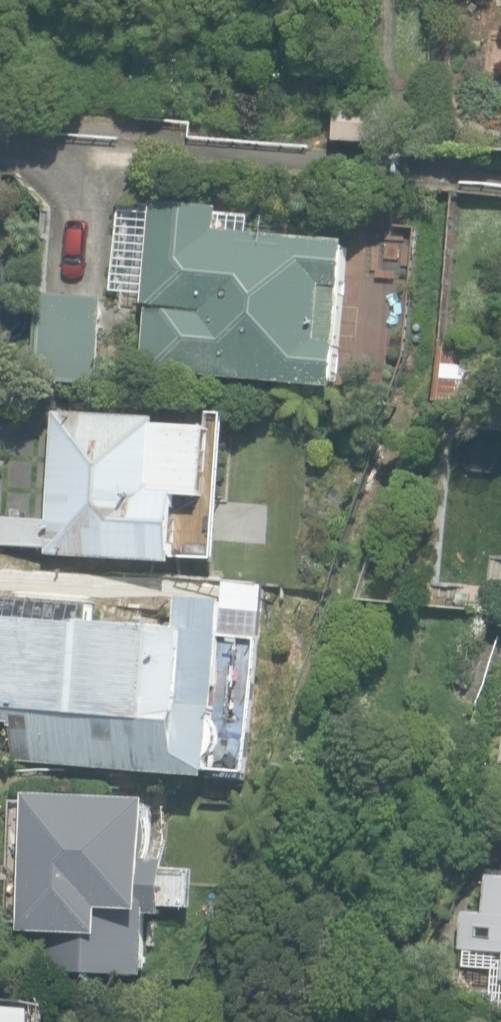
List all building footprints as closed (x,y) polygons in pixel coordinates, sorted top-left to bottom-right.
[(336,141),(384,145),(387,108),(339,104),(336,141)] [(160,375),(343,389),(354,243),(228,234),(231,202),(158,196),(145,366),(160,367),(160,375)] [(140,295),(149,208),(118,205),(109,292),(140,295)] [(438,401),(479,404),(484,350),(442,347),(438,401)] [(50,555),(180,563),(180,558),(224,561),(232,432),(213,430),(162,427),(163,421),(58,414),(51,523),(17,520),(15,548),(51,550),(50,555)] [(212,777),(213,772),(251,775),(261,639),(226,637),(228,599),(185,596),(182,630),(179,629),(0,617),(0,763),(212,777)] [(27,970),(148,976),(151,913),(168,914),(171,859),(153,858),(156,800),(41,794),(37,872),(28,871),(23,969),(27,970)] [(500,980),(500,876),(491,875),(488,914),(464,912),(461,948),(500,951),(498,979),(500,980)] [(49,1006),(0,1003),(0,1021),(48,1021),(49,1006)]
